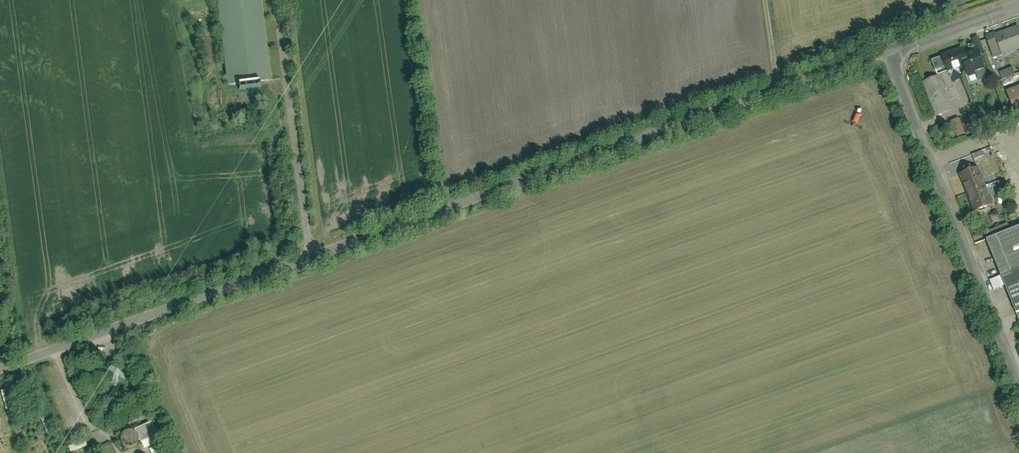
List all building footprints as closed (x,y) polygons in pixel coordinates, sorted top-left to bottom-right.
[(262,0),(218,0),(229,83),(272,78),(262,0)] [(997,33),(996,30),(987,33),(995,56),(1018,48),(1018,25),(997,33)] [(966,48),(942,57),(948,72),(953,84),(962,80),(959,73),(966,71),(970,80),(988,72),(980,52),(969,56),(966,48)] [(998,72),(1001,79),(1015,74),(1012,67),(998,72)] [(948,72),(922,83),(937,116),(954,109),(951,101),(959,98),(953,84),(948,72)] [(1007,91),(1017,114),(1018,114),(1018,86),(1007,91)] [(958,117),(949,121),(956,137),(965,133),(958,117)] [(977,168),(960,175),(967,194),(985,186),(977,168)] [(993,205),(985,186),(967,194),(975,212),(993,205)] [(988,240),(1018,312),(1018,311),(1018,226),(988,240)] [(150,421),(136,428),(142,440),(156,434),(150,421)] [(132,447),(135,444),(136,440),(135,436),(133,433),(129,432),(125,433),(122,436),(121,440),(122,443),(124,446),(128,448),(132,447)] [(85,439),(73,443),(76,450),(87,445),(85,439)]
